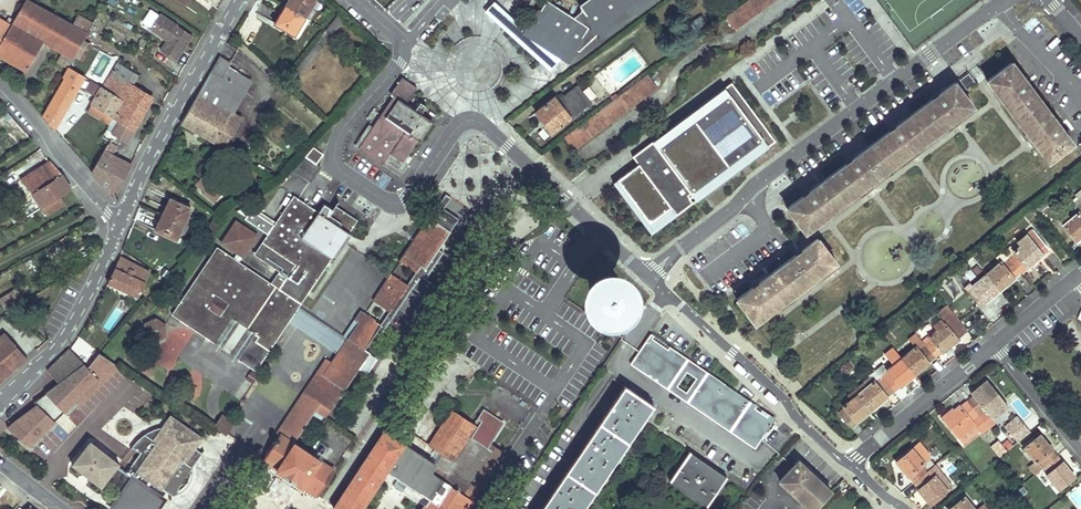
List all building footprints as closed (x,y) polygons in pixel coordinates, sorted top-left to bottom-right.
[(13,20),(0,43),(0,56),(25,72),(43,41),(58,17),(29,0),(25,0),(13,20)] [(294,36),(315,1),(314,0),(289,0),(274,24),(294,36)] [(547,0),(526,33),(567,60),(574,49),(578,52),(599,33),(601,35),(648,0),(587,0),(579,6),(582,10),(574,18),(547,0)] [(725,17),(735,30),(775,0),(748,0),(725,17)] [(192,34),(161,12),(151,26),(168,38),(161,47),(175,58),(192,34)] [(299,64),(305,69),(343,19),(337,15),(299,64)] [(78,16),(72,26),(87,35),(92,24),(78,16)] [(13,20),(8,17),(5,22),(0,20),(0,43),(13,20)] [(87,35),(72,26),(58,17),(43,41),(63,52),(74,58),(75,55),(78,51),(83,41),(87,35)] [(89,44),(83,41),(78,51),(83,54),(89,44)] [(222,55),(231,60),(236,51),(227,47),(222,55)] [(74,58),(63,52),(58,62),(67,67),(68,67),(74,58)] [(230,62),(220,56),(217,62),(227,68),(230,62)] [(232,113),(251,81),(227,68),(217,62),(198,94),(232,113)] [(987,80),(1024,130),(1047,161),(1072,143),(1011,62),(987,80)] [(117,63),(103,88),(124,100),(113,118),(119,122),(113,131),(112,133),(126,141),(151,98),(131,86),(138,76),(117,63)] [(54,130),(79,85),(68,79),(74,71),(68,67),(67,67),(62,76),(65,78),(43,117),(54,130)] [(68,79),(79,85),(84,77),(74,71),(68,79)] [(959,80),(966,88),(975,82),(968,73),(959,80)] [(648,74),(564,137),(573,149),(657,87),(648,74)] [(391,94),(394,96),(358,149),(382,165),(390,154),(402,163),(431,121),(421,114),(426,107),(420,103),(415,110),(406,104),(416,88),(402,78),(391,94)] [(90,105),(106,114),(113,118),(124,100),(103,88),(91,81),(85,91),(95,96),(90,105)] [(787,208),(805,232),(855,194),(873,181),(898,162),(916,148),(941,129),(958,116),(972,106),(954,82),(787,208)] [(650,233),(775,143),(732,84),(631,157),(638,166),(614,183),(650,233)] [(552,133),(590,102),(577,86),(558,101),(554,97),(535,112),(552,133)] [(232,113),(198,94),(181,124),(224,149),(232,134),(234,135),(243,120),(232,113)] [(106,114),(103,119),(110,123),(113,118),(106,114)] [(941,129),(944,132),(961,119),(958,116),(941,129)] [(107,127),(113,131),(119,122),(113,118),(110,123),(107,127)] [(1024,130),(1021,132),(1044,163),(1047,161),(1024,130)] [(116,196),(131,165),(112,155),(117,145),(109,141),(101,154),(91,172),(99,181),(105,188),(107,190),(109,193),(114,199),(116,196)] [(323,155),(314,148),(294,170),(311,182),(321,167),(317,164),(323,155)] [(900,165),(918,151),(916,148),(898,162),(900,165)] [(42,208),(60,197),(72,189),(62,175),(50,161),(49,162),(22,179),(32,193),(42,208)] [(204,194),(214,202),(229,185),(210,169),(196,186),(205,193),(204,194)] [(857,197),(875,183),(873,181),(855,194),(857,197)] [(432,218),(428,219),(450,233),(459,218),(444,208),(451,198),(446,194),(432,218)] [(238,359),(255,371),(357,220),(335,206),(332,210),(325,205),(319,213),(294,196),(254,255),(279,272),(272,283),(218,247),(172,315),(214,343),(231,318),(255,334),(238,359)] [(47,215),(64,204),(60,197),(42,208),(47,215)] [(1044,198),(1036,204),(1040,210),(1048,204),(1044,198)] [(1079,198),(1072,204),(1078,211),(1070,217),(1068,214),(1060,220),(1074,237),(1079,233),(1080,236),(1080,200),(1079,198)] [(155,230),(176,240),(191,209),(170,199),(155,230)] [(220,243),(244,257),(259,233),(235,218),(220,243)] [(428,219),(400,261),(417,272),(421,266),(425,269),(439,249),(450,233),(428,219)] [(1004,251),(1021,271),(1027,266),(1028,267),(1044,255),(1042,253),(1049,247),(1034,228),(1018,240),(1021,244),(1014,250),(1011,246),(1004,251)] [(835,262),(816,237),(736,298),(754,322),(835,262)] [(469,242),(464,239),(452,257),(457,261),(469,242)] [(390,312),(376,332),(381,336),(404,300),(417,309),(411,319),(415,323),(430,301),(418,290),(443,254),(439,249),(425,269),(421,266),(417,272),(390,312)] [(1021,271),(1004,251),(997,257),(1000,260),(996,264),(991,258),(981,266),(997,286),(1002,283),(1005,287),(1016,278),(1014,276),(1021,271)] [(6,271),(10,278),(38,262),(34,255),(6,271)] [(134,264),(120,258),(108,284),(139,297),(149,271),(137,266),(138,263),(135,261),(134,264)] [(997,286),(981,266),(973,272),(978,278),(972,284),(969,280),(963,286),(969,293),(979,306),(985,301),(986,302),(1001,290),(997,286)] [(10,278),(6,271),(0,275),(0,284),(10,278)] [(390,275),(374,300),(390,312),(407,286),(390,275)] [(612,278),(606,277),(601,278),(596,281),(592,285),(589,290),(588,296),(589,301),(591,306),(595,311),(600,314),(605,315),(611,315),(616,313),(621,309),(624,305),(626,299),(626,294),(624,288),(621,284),(617,280),(612,278)] [(15,309),(22,304),(14,291),(0,300),(0,319),(15,309)] [(969,293),(966,295),(977,308),(979,306),(969,293)] [(918,335),(920,337),(934,354),(940,349),(942,351),(953,341),(951,339),(955,335),(958,338),(966,331),(945,305),(936,313),(941,319),(934,325),(936,328),(929,334),(925,329),(918,335)] [(348,339),(364,350),(376,332),(381,326),(360,312),(356,319),(359,322),(357,325),(348,339)] [(255,334),(231,318),(214,343),(238,359),(255,334)] [(165,325),(156,319),(146,324),(145,336),(153,341),(164,337),(165,325)] [(27,358),(5,333),(0,338),(0,382),(27,358)] [(916,344),(901,357),(912,370),(916,366),(919,370),(929,361),(928,360),(934,354),(920,337),(914,342),(916,344)] [(631,364),(668,389),(685,363),(648,338),(631,364)] [(369,353),(364,350),(348,339),(338,354),(359,368),(369,353)] [(882,363),(876,368),(892,389),(898,384),(899,386),(910,376),(908,373),(912,370),(901,357),(892,346),(884,353),(893,363),(887,368),(882,363)] [(78,357),(70,349),(48,371),(55,379),(78,357)] [(88,367),(84,364),(59,383),(34,402),(36,405),(16,420),(13,422),(10,424),(7,427),(29,446),(75,400),(105,371),(110,374),(119,366),(100,353),(88,367)] [(359,368),(338,354),(332,362),(327,358),(277,432),(280,434),(262,460),(277,470),(276,471),(302,488),(303,487),(317,496),(335,470),(292,442),(283,436),(310,396),(319,402),(314,410),(326,417),(359,368)] [(84,364),(78,357),(55,379),(59,383),(84,364)] [(873,402),(876,405),(887,396),(886,394),(892,389),(876,368),(870,373),(871,375),(874,379),(868,383),(865,379),(855,388),(869,405),(873,402)] [(80,405),(110,374),(105,371),(75,400),(80,405)] [(871,375),(865,379),(868,383),(874,379),(871,375)] [(703,376),(686,402),(754,449),(772,423),(703,376)] [(973,395),(966,401),(989,429),(990,427),(1009,450),(1013,446),(989,417),(990,416),(988,413),(1004,400),(986,379),(979,385),(980,387),(972,394),(973,395)] [(652,406),(625,387),(542,508),(582,508),(652,406)] [(869,405),(855,388),(847,394),(850,398),(843,404),(845,406),(838,411),(849,424),(856,419),(857,420),(867,412),(865,409),(869,405)] [(292,442),(314,410),(319,402),(310,396),(283,436),(292,442)] [(985,432),(989,429),(966,401),(960,405),(960,404),(951,411),(949,410),(941,416),(958,437),(974,424),(980,430),(982,429),(985,432)] [(503,424),(483,410),(477,419),(481,421),(477,427),(454,461),(443,454),(435,466),(384,432),(333,508),(361,508),(386,471),(398,479),(393,486),(397,490),(402,492),(407,485),(429,500),(423,508),(466,508),(475,495),(466,489),(494,446),(490,443),(503,424)] [(454,461),(477,427),(468,421),(467,422),(452,412),(430,445),(443,454),(454,461)] [(1018,414),(1004,425),(1017,442),(1032,431),(1018,414)] [(233,422),(223,415),(213,428),(224,436),(233,422)] [(202,439),(169,417),(163,427),(195,449),(202,439)] [(163,427),(156,427),(152,428),(147,431),(144,433),(140,437),(137,441),(132,448),(139,453),(126,472),(118,467),(109,478),(120,495),(116,501),(128,508),(147,508),(158,492),(161,488),(172,496),(178,494),(178,490),(180,485),(181,482),(183,479),(185,477),(188,475),(190,473),(192,473),(192,467),(201,453),(195,449),(163,427)] [(1041,440),(1038,436),(1024,448),(1035,462),(1030,466),(1036,473),(1041,468),(1057,455),(1051,448),(1052,447),(1044,438),(1041,440)] [(72,465),(101,488),(109,478),(118,467),(119,464),(90,442),(72,465)] [(912,447),(898,459),(901,462),(898,465),(907,476),(908,475),(913,482),(943,457),(939,452),(935,455),(934,453),(924,462),(912,447)] [(689,454),(670,481),(707,506),(725,479),(689,454)] [(1068,473),(1071,470),(1063,460),(1062,461),(1057,455),(1041,468),(1058,488),(1071,477),(1068,473)] [(928,496),(932,500),(943,491),(951,484),(939,470),(945,466),(942,463),(945,460),(943,457),(913,482),(917,487),(916,487),(926,498),(928,496)] [(831,492),(798,461),(779,481),(809,508),(815,508),(831,492)] [(1068,494),(1079,508),(1080,507),(1080,484),(1068,494)] [(931,501),(934,504),(946,494),(943,491),(932,500),(931,501)] [(158,492),(147,508),(161,508),(168,499),(158,492)] [(951,506),(953,508),(976,508),(965,496),(951,506)]
